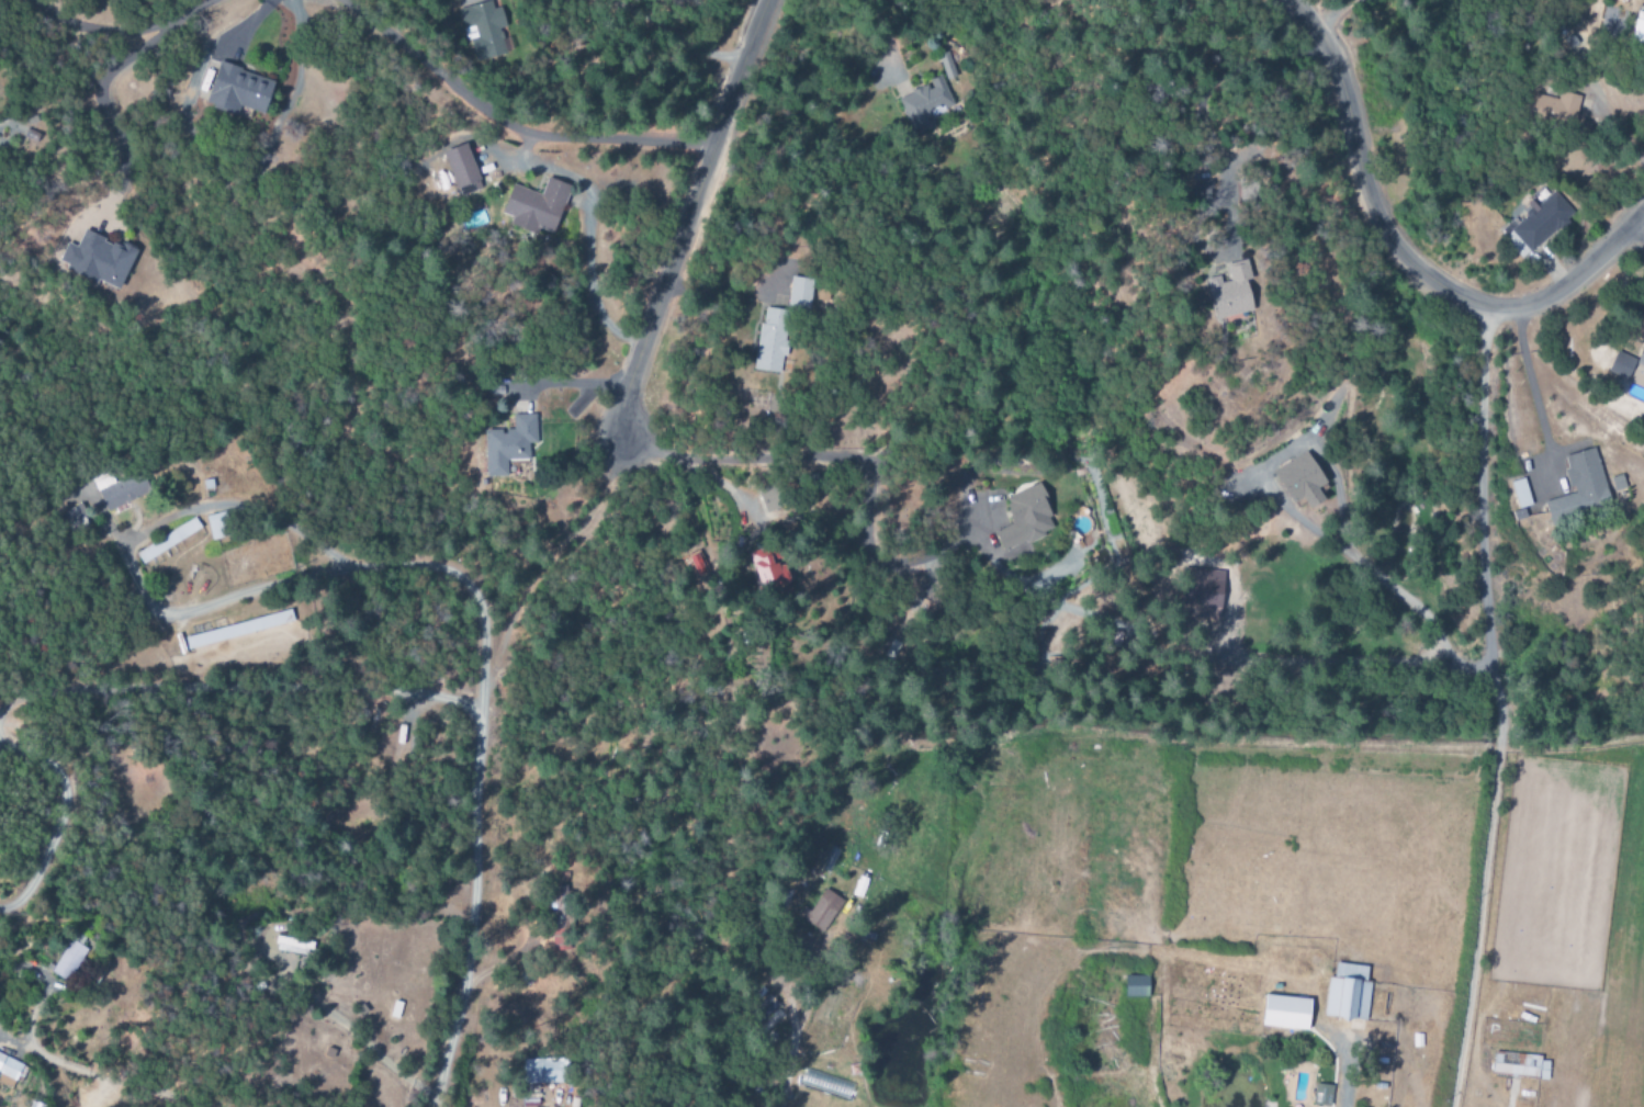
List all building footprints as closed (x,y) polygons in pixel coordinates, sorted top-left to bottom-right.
[(458,10),(464,30),(476,26),(484,55),(497,51),(492,35),(507,30),(501,8),(494,10),(491,0),(458,10)] [(273,81),(218,63),(205,105),(236,115),(239,106),(262,113),(273,81)] [(898,97),(913,135),(930,128),(926,118),(954,107),(941,76),(928,81),(929,85),(898,97)] [(1580,96),(1559,92),(1558,99),(1533,94),(1529,114),(1575,123),(1580,96)] [(442,153),(460,197),(482,188),(465,143),(442,153)] [(511,184),(501,214),(518,220),(515,227),(535,234),(537,229),(552,234),(569,185),(547,178),(541,194),(511,184)] [(1575,214),(1555,191),(1537,207),(1536,206),(1509,228),(1530,253),(1575,214)] [(118,290),(134,252),(83,230),(76,247),(66,242),(57,264),(96,281),(96,280),(118,290)] [(1251,312),(1246,280),(1250,280),(1247,260),(1225,264),(1228,276),(1207,280),(1214,319),(1251,312)] [(813,280),(791,276),(786,305),(808,309),(813,280)] [(754,370),(782,373),(789,310),(761,307),(754,370)] [(1641,347),(1637,360),(1614,352),(1608,372),(1630,379),(1634,365),(1643,368),(1643,348),(1641,347)] [(486,431),(487,477),(508,477),(508,461),(533,460),(532,443),(536,443),(535,415),(514,415),(514,431),(486,431)] [(1545,501),(1549,518),(1609,503),(1595,448),(1564,456),(1567,468),(1565,469),(1572,495),(1545,501)] [(1272,471),(1289,503),(1301,497),(1309,512),(1325,503),(1320,494),(1327,490),(1307,452),(1272,471)] [(106,511),(155,491),(148,472),(115,485),(111,474),(94,480),(106,511)] [(1531,505),(1523,479),(1510,482),(1518,508),(1531,505)] [(1013,524),(994,531),(1006,560),(1022,554),(1019,548),(1045,537),(1043,533),(1056,527),(1038,484),(1003,499),(1013,524)] [(226,538),(223,513),(208,515),(211,540),(226,538)] [(694,577),(709,571),(701,551),(686,557),(694,577)] [(769,555),(752,557),(755,589),(784,587),(782,564),(770,565),(769,555)] [(1179,618),(1220,620),(1222,571),(1182,569),(1179,618)] [(184,636),(187,649),(293,624),(290,611),(184,636)] [(819,872),(834,876),(843,844),(828,839),(819,872)] [(802,907),(797,915),(825,932),(844,901),(825,889),(810,912),(802,907)] [(551,952),(569,951),(568,925),(551,926),(551,952)] [(275,950),(312,955),(313,943),(277,938),(275,950)] [(51,972),(66,982),(87,949),(72,939),(51,972)] [(1370,982),(1366,982),(1367,967),(1334,964),(1334,978),(1328,977),(1325,1019),(1367,1022),(1370,982)] [(1124,997),(1147,998),(1147,976),(1124,976),(1124,997)] [(1260,1027),(1307,1032),(1310,1000),(1264,995),(1260,1027)] [(1491,1073),(1538,1079),(1541,1057),(1494,1051),(1491,1073)] [(23,1065),(0,1054),(0,1083),(12,1089),(23,1065)] [(521,1060),(521,1085),(563,1084),(562,1059),(521,1060)] [(1328,1106),(1329,1106),(1332,1086),(1315,1084),(1312,1105),(1328,1106)]
